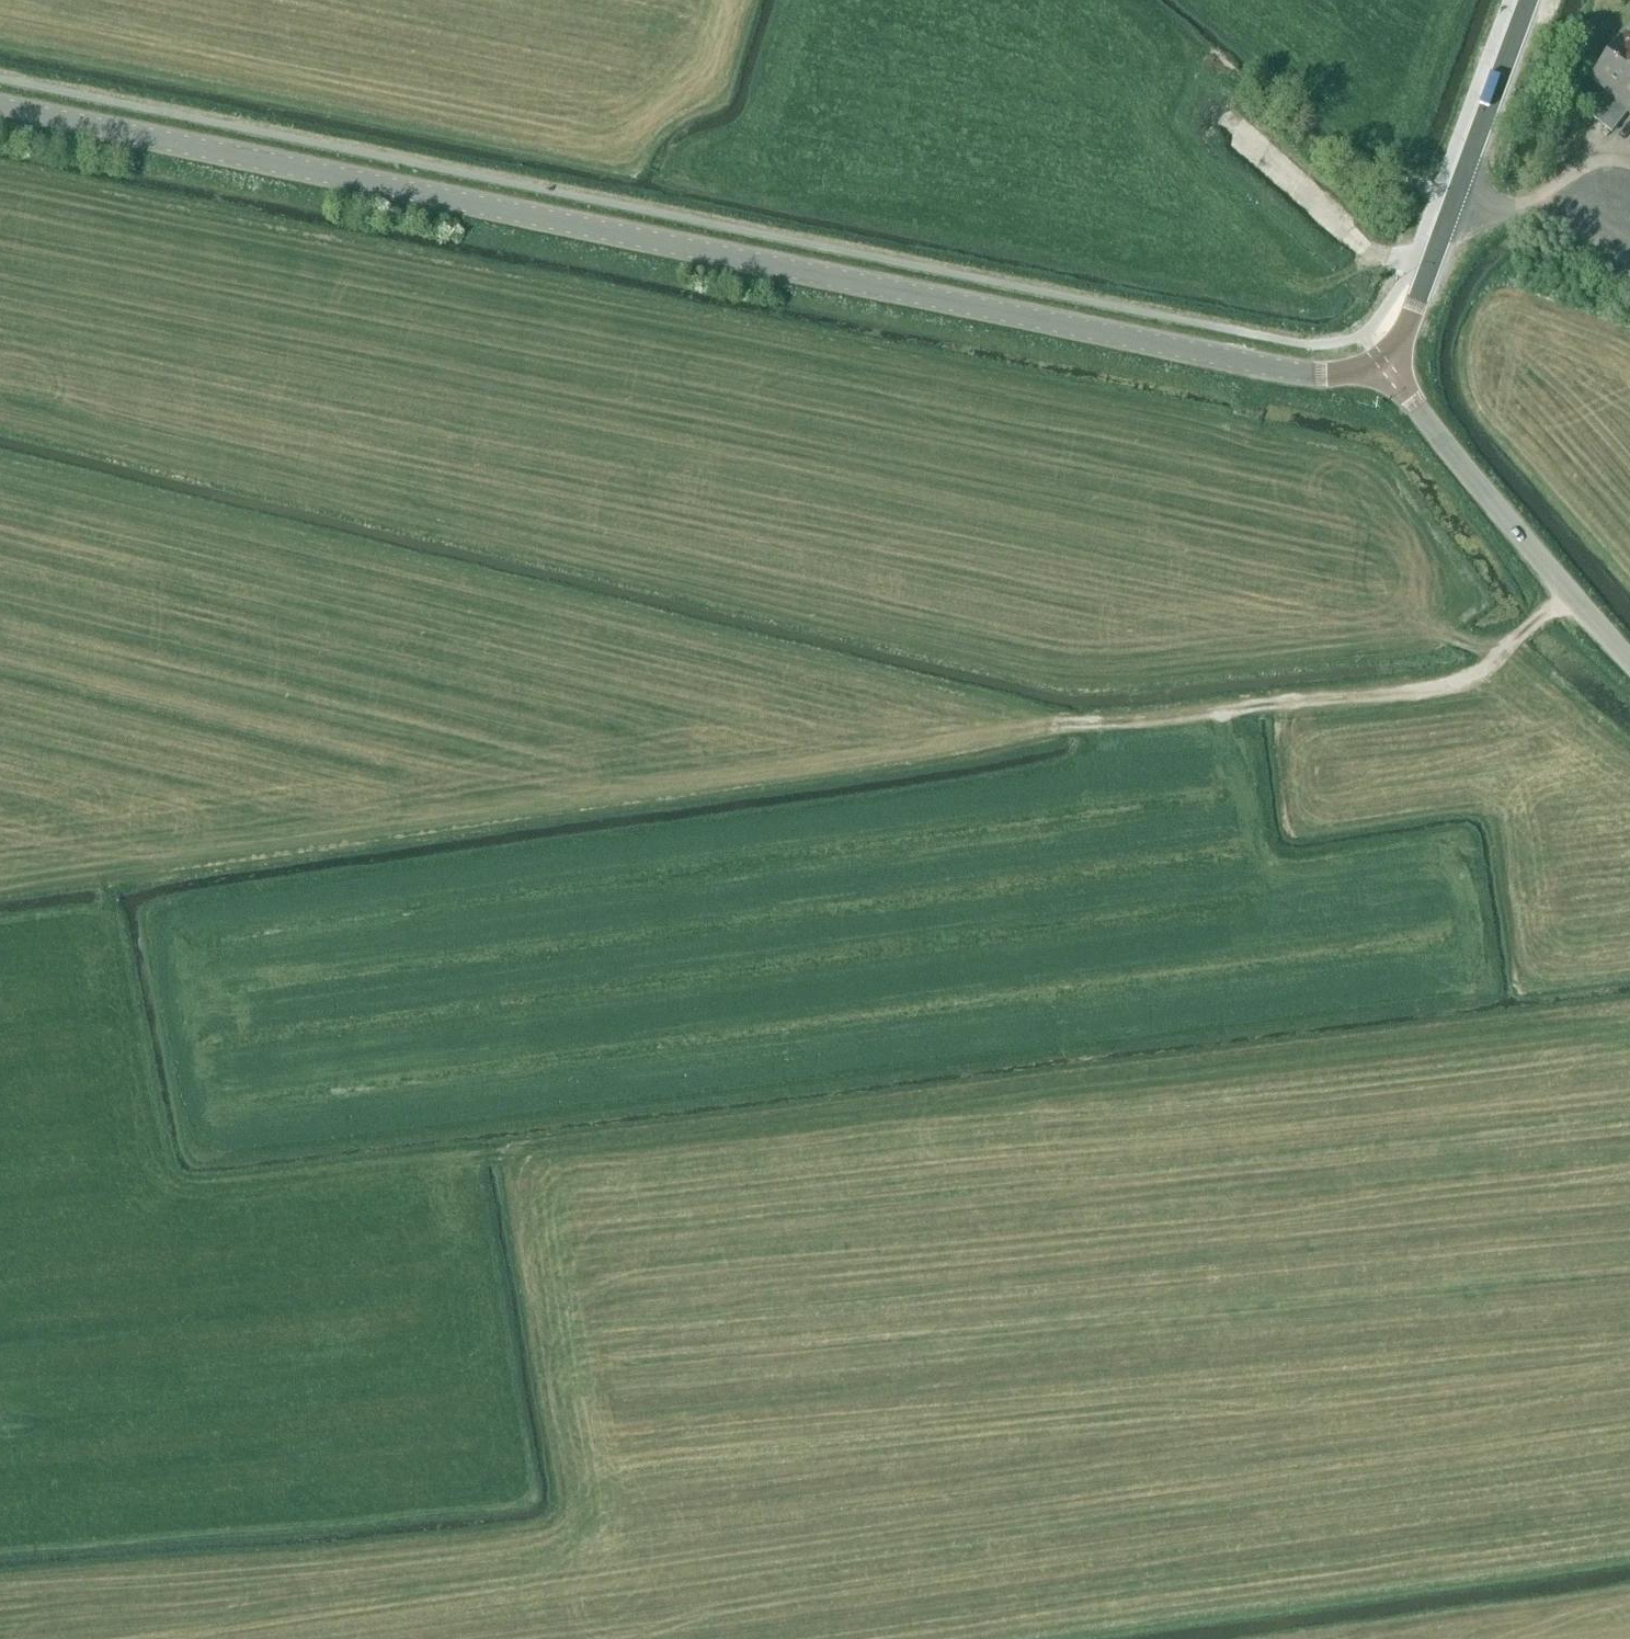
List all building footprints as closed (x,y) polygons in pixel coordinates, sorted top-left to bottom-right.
[(1622,40),(1622,39),(1591,80),(1610,95),(1592,118),(1611,133),(1628,112),(1629,114),(1629,30),(1622,40)]
